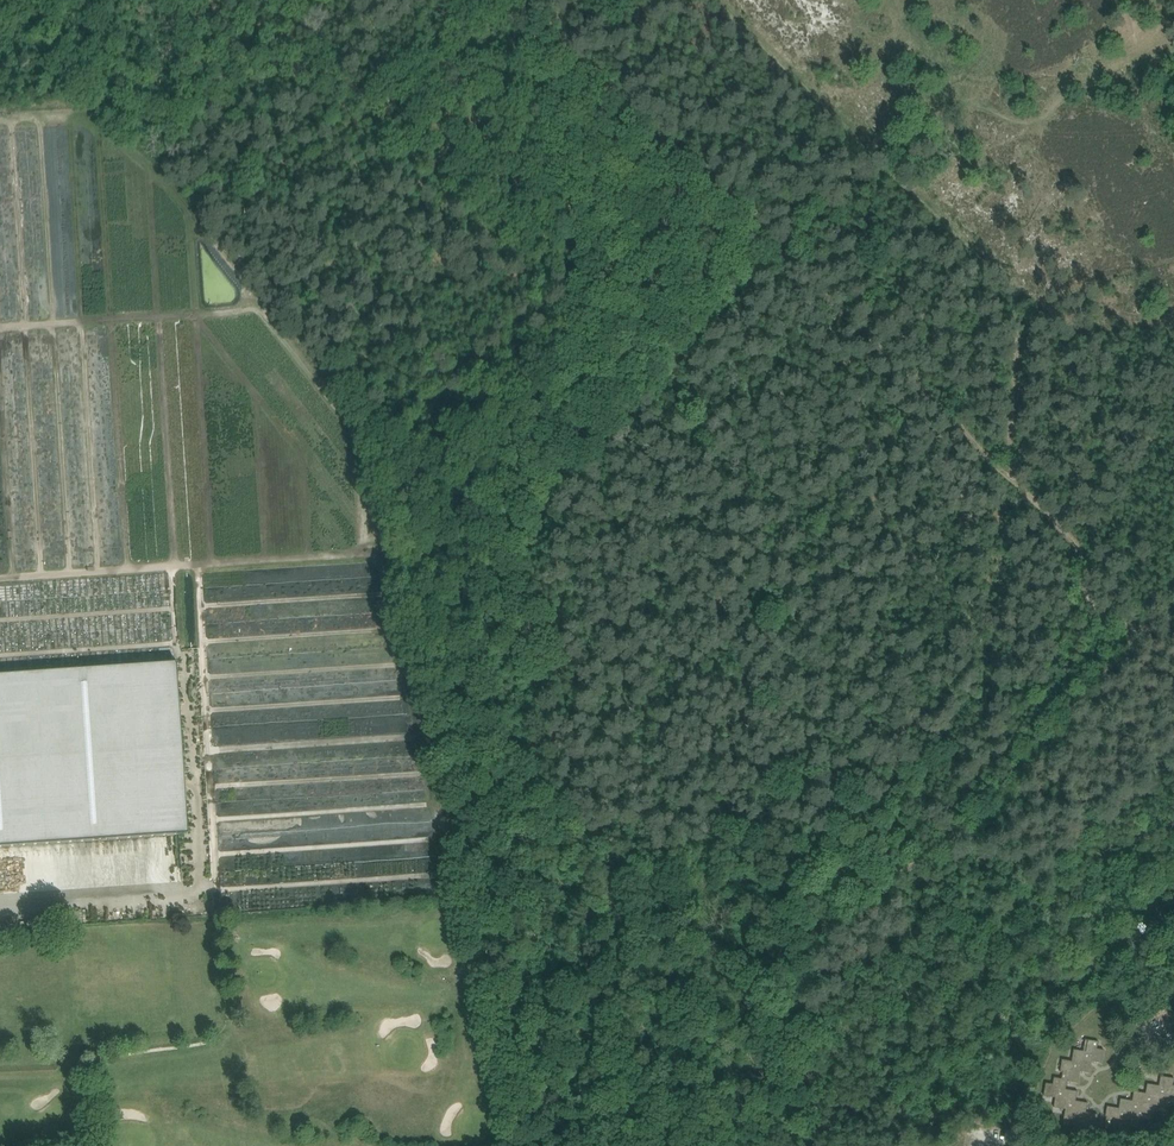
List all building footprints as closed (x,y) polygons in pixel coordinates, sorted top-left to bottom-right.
[(188,834),(176,663),(0,675),(0,847),(188,834)] [(1081,1071),(1090,1073),(1092,1061),(1102,1063),(1104,1049),(1098,1048),(1099,1041),(1086,1039),(1084,1051),(1074,1049),(1072,1061),(1063,1059),(1061,1072),(1063,1072),(1062,1078),(1055,1077),(1054,1084),(1046,1083),(1044,1096),(1056,1098),(1054,1107),(1066,1109),(1064,1119),(1076,1121),(1075,1130),(1087,1132),(1087,1130),(1094,1131),(1095,1124),(1097,1124),(1098,1114),(1087,1112),(1088,1103),(1077,1101),(1078,1091),(1067,1089),(1068,1082),(1079,1083),(1081,1071)] [(1161,1076),(1160,1085),(1148,1083),(1146,1093),(1134,1091),(1133,1101),(1121,1099),(1119,1108),(1108,1106),(1106,1116),(1107,1116),(1106,1123),(1113,1124),(1112,1127),(1125,1129),(1126,1120),(1138,1122),(1140,1112),(1152,1114),(1153,1105),(1165,1107),(1167,1097),(1173,1098),(1173,1085),(1173,1083),(1173,1078),(1161,1076)]
